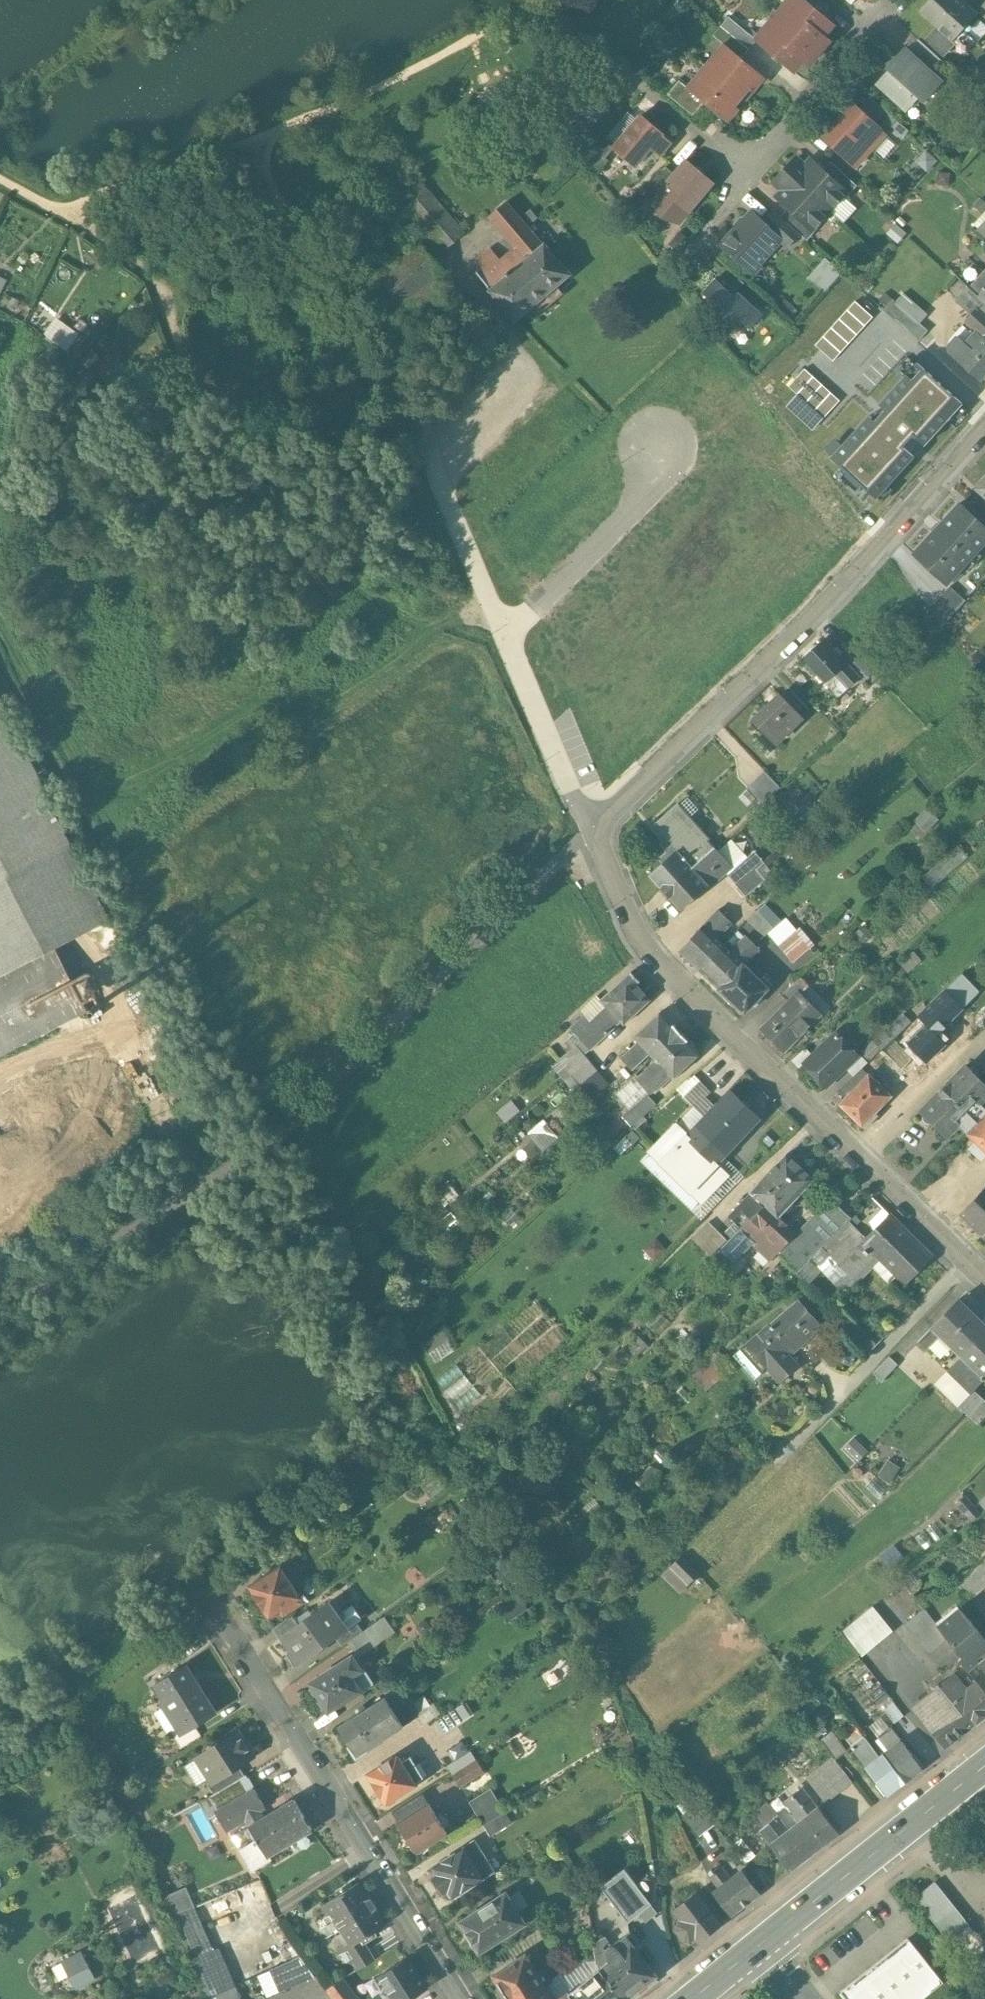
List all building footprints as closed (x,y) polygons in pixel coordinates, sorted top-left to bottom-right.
[(804,0),(795,0),(782,15),(778,20),(818,54),(829,41),(823,37),(833,24),(823,15),(823,16),(804,1),(804,0)] [(921,13),(937,27),(928,38),(942,51),(952,40),(966,53),(977,40),(968,31),(972,26),(968,23),(977,14),(962,1),(963,0),(932,0),(921,13)] [(782,15),(776,11),(771,17),(777,21),(778,20),(782,15)] [(740,25),(729,16),(722,26),(732,35),(740,25)] [(818,54),(778,20),(777,21),(760,42),(784,62),(794,71),(805,59),(810,64),(818,54)] [(732,35),(722,26),(714,35),(724,44),(732,35)] [(945,62),(919,39),(908,51),(934,74),(945,62)] [(763,76),(728,47),(709,69),(741,95),(749,86),(753,89),(763,76)] [(908,51),(906,48),(888,67),(891,70),(878,83),(907,110),(919,96),(925,101),(942,81),(934,74),(908,51)] [(741,95),(709,69),(691,90),(727,120),(737,108),(733,104),(741,95)] [(680,80),(668,94),(677,101),(688,88),(680,80)] [(886,110),(871,97),(860,109),(875,123),(886,110)] [(860,109),(853,103),(825,133),(859,164),(887,134),(886,133),(875,123),(860,109)] [(898,121),(886,110),(875,123),(886,133),(898,121)] [(617,143),(614,148),(635,166),(651,147),(660,155),(672,142),(662,134),(663,133),(642,115),(617,143)] [(608,136),(586,162),(599,173),(609,161),(606,158),(614,148),(617,143),(608,136)] [(823,170),(811,159),(805,166),(796,158),(785,170),(830,210),(835,205),(836,206),(845,197),(843,196),(846,192),(847,192),(823,170)] [(712,183),(686,161),(675,174),(655,198),(656,199),(665,213),(681,220),(712,183)] [(858,185),(831,161),(823,170),(847,192),(846,192),(849,195),(858,185)] [(666,166),(643,194),(653,202),(656,199),(655,198),(675,174),(666,166)] [(830,210),(785,170),(774,182),(783,190),(777,197),(789,208),(813,229),(813,228),(816,225),(818,227),(826,218),(824,216),(830,210)] [(448,212),(417,176),(408,185),(415,193),(389,215),(402,230),(417,217),(428,229),(448,212)] [(489,217),(515,248),(501,260),(490,248),(477,257),(485,266),(478,272),(517,318),(529,308),(536,315),(563,292),(557,285),(569,274),(545,245),(544,245),(528,226),(538,218),(531,209),(522,218),(507,201),(489,217)] [(813,229),(789,208),(781,216),(800,234),(808,240),(816,231),(813,228),(813,229)] [(781,216),(774,209),(763,222),(782,239),(781,239),(789,247),(800,234),(781,216)] [(428,229),(421,235),(437,254),(444,247),(445,248),(465,231),(448,212),(428,229)] [(763,222),(752,212),(723,244),(745,265),(751,258),(758,264),(781,239),(782,239),(763,222)] [(837,272),(825,261),(818,270),(830,280),(837,272)] [(970,288),(984,301),(984,272),(970,288)] [(764,315),(739,292),(735,296),(715,278),(703,292),(722,310),(719,313),(733,326),(740,319),(751,329),(764,315)] [(970,288),(959,300),(972,312),(965,320),(976,330),(964,343),(958,337),(949,347),(949,353),(980,381),(984,376),(984,301),(970,288)] [(848,310),(865,325),(873,316),(856,301),(848,310)] [(848,310),(840,319),(857,334),(865,325),(848,310)] [(928,330),(905,310),(896,320),(919,341),(928,330)] [(832,328),(849,343),(857,334),(840,319),(832,328)] [(832,328),(824,336),(842,352),(849,343),(832,328)] [(816,345),(834,361),(842,352),(824,336),(816,345)] [(881,405),(883,407),(913,434),(924,444),(961,403),(918,364),(881,405)] [(789,387),(798,394),(813,377),(805,369),(789,387)] [(807,402),(822,385),(813,377),(798,394),(807,402)] [(807,402),(816,410),(832,393),(822,385),(807,402)] [(825,418),(840,400),(832,393),(816,410),(825,418)] [(869,417),(832,458),(875,498),(913,456),(902,446),(913,434),(883,407),(872,419),(869,417)] [(915,553),(948,583),(984,543),(984,524),(961,502),(915,553)] [(952,586),(929,609),(942,626),(966,600),(952,586)] [(840,654),(825,638),(803,659),(825,682),(835,672),(849,686),(861,675),(840,654)] [(876,667),(852,642),(840,654),(861,675),(864,679),(876,667)] [(780,694),(753,720),(776,743),(803,717),(780,694)] [(45,928),(54,945),(99,922),(0,730),(0,951),(45,928)] [(748,787),(763,804),(781,787),(765,770),(748,787)] [(710,838),(678,803),(653,825),(677,852),(650,874),(666,892),(716,847),(715,847),(708,840),(710,838)] [(911,823),(921,834),(939,818),(929,807),(911,823)] [(716,847),(666,892),(682,910),(708,886),(709,887),(721,877),(720,876),(732,865),(716,847)] [(755,851),(728,875),(737,886),(757,869),(765,863),(755,851)] [(757,869),(737,886),(746,896),(766,880),(757,869)] [(732,922),(720,910),(704,926),(716,938),(732,922)] [(704,926),(681,951),(701,970),(724,945),(716,938),(704,926)] [(800,927),(779,945),(786,954),(808,935),(800,927)] [(88,1010),(87,1009),(89,1008),(84,998),(82,1000),(54,945),(45,928),(0,951),(0,1056),(88,1010)] [(808,935),(786,954),(793,963),(815,944),(808,935)] [(759,949),(747,937),(732,953),(741,961),(744,957),(748,961),(759,949)] [(724,945),(701,970),(721,989),(744,965),(741,961),(732,953),(724,945)] [(760,980),(744,965),(721,989),(745,1012),(772,984),(764,976),(760,980)] [(631,972),(602,999),(608,1006),(622,1021),(625,1024),(650,1000),(635,985),(639,981),(631,972)] [(961,974),(920,1013),(938,1032),(979,992),(961,974)] [(801,977),(781,995),(790,1003),(800,993),(801,994),(809,985),(801,977)] [(790,1003),(776,1018),(775,1017),(763,1029),(785,1051),(821,1014),(801,994),(800,993),(790,1003)] [(608,1006),(592,1021),(587,1015),(572,1029),(589,1047),(588,1048),(589,1049),(591,1048),(592,1049),(622,1021),(608,1006)] [(662,1012),(636,1036),(640,1040),(621,1058),(632,1070),(651,1052),(654,1056),(681,1031),(662,1012)] [(915,1018),(884,1048),(902,1067),(933,1037),(915,1018)] [(681,1031),(654,1056),(659,1060),(641,1078),(637,1074),(616,1093),(630,1109),(647,1093),(651,1090),(670,1072),(674,1076),(701,1052),(681,1031)] [(837,1033),(817,1052),(817,1051),(805,1063),(827,1085),(858,1055),(837,1033)] [(902,1067),(884,1048),(873,1059),(879,1066),(896,1082),(907,1072),(902,1067)] [(570,1049),(552,1065),(565,1080),(589,1060),(581,1051),(575,1055),(570,1049)] [(879,1066),(873,1059),(863,1068),(870,1074),(879,1066)] [(589,1060),(565,1080),(574,1091),(597,1070),(589,1060)] [(922,1111),(947,1136),(959,1124),(967,1133),(984,1114),(984,1107),(980,1102),(984,1097),(984,1083),(966,1065),(922,1111)] [(863,1067),(840,1089),(848,1097),(870,1074),(863,1068),(863,1067)] [(848,1097),(843,1103),(868,1125),(879,1113),(876,1111),(891,1094),(870,1074),(848,1097)] [(630,1109),(622,1116),(631,1126),(657,1104),(647,1093),(630,1109)] [(678,1145),(707,1173),(728,1150),(755,1123),(725,1095),(713,1108),(709,1104),(706,1108),(710,1112),(705,1117),(682,1142),(678,1145)] [(682,1142),(705,1117),(695,1107),(672,1132),(682,1142)] [(967,1133),(975,1141),(968,1148),(981,1160),(984,1156),(984,1114),(967,1133)] [(546,1150),(561,1136),(544,1118),(529,1131),(546,1150)] [(701,1179),(712,1190),(733,1170),(741,1162),(728,1150),(707,1173),(701,1179)] [(676,1168),(662,1154),(651,1165),(665,1179),(676,1168)] [(787,1154),(751,1192),(729,1215),(737,1223),(737,1224),(741,1229),(800,1166),(787,1154)] [(665,1179),(651,1165),(645,1171),(662,1188),(668,1182),(665,1179)] [(741,1229),(772,1259),(778,1253),(796,1234),(797,1233),(779,1216),(814,1179),(800,1166),(741,1229)] [(712,1190),(704,1197),(713,1207),(742,1179),(733,1170),(712,1190)] [(457,1197),(446,1183),(438,1189),(449,1203),(457,1197)] [(984,1233),(984,1232),(984,1191),(964,1215),(984,1233)] [(713,1207),(704,1197),(696,1206),(703,1215),(713,1207)] [(823,1205),(815,1228),(803,1241),(796,1234),(778,1253),(798,1272),(847,1222),(851,1219),(844,1215),(834,1205),(831,1209),(823,1205)] [(932,1255),(891,1214),(865,1240),(864,1241),(881,1258),(873,1267),(889,1283),(897,1274),(905,1282),(932,1255)] [(711,1220),(696,1234),(711,1251),(726,1237),(711,1220)] [(735,1222),(725,1232),(732,1238),(741,1229),(737,1224),(735,1222)] [(847,1222),(813,1257),(820,1264),(830,1255),(826,1252),(851,1227),(847,1222)] [(865,1240),(851,1227),(826,1252),(830,1255),(849,1275),(840,1284),(849,1292),(873,1267),(881,1258),(864,1241),(865,1240)] [(830,1255),(820,1264),(840,1284),(849,1275),(830,1255)] [(734,1355),(755,1379),(762,1373),(765,1367),(768,1365),(781,1379),(797,1365),(789,1356),(821,1326),(798,1300),(797,1300),(789,1291),(764,1315),(772,1323),(771,1324),(772,1325),(771,1326),(770,1325),(749,1343),(750,1344),(747,1346),(741,1349),(734,1355)] [(958,1299),(932,1326),(962,1355),(984,1332),(984,1325),(958,1299)] [(421,1339),(430,1362),(455,1351),(446,1329),(421,1339)] [(947,1370),(970,1392),(974,1388),(984,1377),(984,1378),(984,1332),(962,1355),(947,1370)] [(733,1367),(718,1350),(693,1377),(706,1391),(733,1367)] [(898,1364),(889,1356),(872,1374),(881,1383),(898,1364)] [(984,1398),(974,1388),(970,1392),(958,1404),(969,1414),(984,1398)] [(969,1414),(978,1424),(984,1417),(984,1399),(984,1398),(969,1414)] [(868,1452),(853,1437),(845,1446),(860,1460),(868,1452)] [(653,1467),(638,1481),(646,1490),(661,1476),(653,1467)] [(978,1511),(963,1497),(955,1506),(969,1520),(978,1511)] [(698,1573),(681,1555),(663,1574),(671,1583),(680,1574),(689,1583),(698,1573)] [(957,1582),(970,1599),(984,1587),(984,1559),(957,1582)] [(305,1602),(282,1566),(252,1585),(265,1606),(265,1610),(267,1614),(275,1616),(280,1612),(285,1614),(305,1602)] [(300,1624),(281,1637),(282,1638),(300,1663),(336,1636),(349,1627),(348,1626),(330,1602),(300,1624)] [(844,1629),(865,1654),(896,1629),(875,1603),(844,1629)] [(982,1614),(976,1606),(970,1611),(976,1619),(982,1614)] [(962,1628),(948,1611),(935,1621),(949,1638),(962,1628)] [(293,1614),(273,1628),(281,1639),(282,1638),(281,1637),(300,1624),(293,1614)] [(395,1632),(384,1617),(373,1624),(384,1640),(395,1632)] [(363,1631),(356,1621),(348,1626),(349,1627),(336,1636),(343,1645),(363,1631)] [(373,1624),(348,1642),(357,1654),(359,1658),(384,1640),(373,1624)] [(960,1657),(950,1646),(947,1648),(951,1653),(941,1661),(947,1668),(960,1657)] [(977,1657),(984,1668),(984,1651),(977,1657)] [(357,1654),(312,1681),(321,1696),(319,1698),(318,1700),(318,1703),(319,1705),(321,1707),(323,1708),(325,1708),(328,1708),(329,1710),(374,1683),(359,1658),(357,1654)] [(975,1675),(963,1661),(956,1667),(959,1670),(968,1681),(975,1675)] [(218,1711),(189,1663),(157,1683),(166,1698),(162,1700),(178,1726),(190,1718),(195,1726),(196,1725),(218,1711)] [(915,1703),(949,1745),(984,1716),(984,1691),(979,1683),(973,1688),(968,1681),(959,1670),(915,1703)] [(387,1696),(340,1726),(351,1745),(349,1746),(358,1759),(370,1751),(369,1748),(406,1725),(387,1696)] [(178,1726),(171,1730),(182,1747),(202,1735),(196,1725),(195,1726),(190,1718),(178,1726)] [(891,1727),(879,1737),(889,1750),(901,1740),(891,1727)] [(833,1730),(821,1740),(836,1759),(848,1749),(833,1730)] [(239,1731),(198,1757),(213,1780),(238,1765),(254,1755),(239,1731)] [(881,1756),(865,1735),(851,1746),(867,1767),(881,1756)] [(921,1767),(901,1740),(889,1750),(885,1753),(906,1780),(912,1775),(911,1775),(921,1767)] [(399,1753),(370,1772),(382,1792),(381,1795),(384,1801),(391,1802),(396,1799),(397,1797),(425,1779),(416,1764),(409,1769),(399,1753)] [(906,1780),(885,1753),(881,1756),(867,1767),(888,1793),(898,1785),(899,1786),(906,1780)] [(833,1757),(806,1779),(825,1802),(852,1780),(833,1757)] [(477,1760),(453,1775),(461,1786),(485,1772),(477,1760)] [(238,1765),(213,1780),(208,1783),(214,1793),(245,1775),(238,1765)] [(246,1775),(224,1789),(210,1796),(218,1810),(254,1789),(246,1775)] [(492,1787),(470,1801),(483,1823),(506,1809),(492,1787)] [(839,1833),(803,1787),(785,1801),(800,1821),(789,1829),(788,1830),(809,1856),(838,1834),(839,1833)] [(218,1810),(217,1811),(228,1829),(247,1817),(252,1825),(263,1818),(259,1810),(265,1806),(255,1789),(218,1810)] [(252,1825),(251,1825),(258,1837),(268,1854),(270,1853),(312,1828),(295,1799),(263,1818),(252,1825)] [(430,1803),(400,1822),(413,1843),(413,1846),(415,1850),(422,1851),(427,1848),(427,1846),(449,1833),(430,1803)] [(712,1827),(696,1806),(684,1815),(700,1836),(712,1827)] [(506,1809),(483,1823),(491,1835),(513,1821),(506,1809)] [(789,1829),(779,1815),(761,1829),(792,1870),(793,1868),(809,1856),(788,1830),(789,1829)] [(258,1837),(239,1849),(253,1871),(273,1858),(270,1853),(268,1854),(258,1837)] [(477,1840),(430,1868),(445,1892),(448,1890),(452,1896),(457,1896),(461,1893),(462,1891),(495,1870),(477,1840)] [(730,1877),(720,1865),(708,1874),(718,1887),(713,1891),(732,1916),(760,1893),(741,1869),(730,1877)] [(602,1886),(629,1921),(652,1904),(625,1869),(602,1886)] [(360,1881),(324,1903),(331,1914),(326,1917),(329,1921),(338,1916),(339,1918),(337,1919),(343,1928),(344,1927),(353,1941),(355,1943),(364,1938),(386,1924),(377,1910),(379,1909),(369,1894),(368,1894),(360,1881)] [(971,1925),(935,1881),(915,1898),(951,1942),(971,1925)] [(697,1890),(674,1908),(682,1917),(677,1921),(676,1926),(685,1938),(691,1938),(695,1935),(699,1941),(723,1922),(697,1890)] [(507,1892),(461,1921),(471,1937),(471,1945),(479,1950),(481,1952),(526,1923),(507,1892)] [(167,1904),(172,1918),(196,1908),(190,1894),(167,1904)] [(172,1918),(194,1969),(218,1959),(196,1908),(172,1918)] [(589,1912),(570,1915),(577,1963),(596,1961),(589,1912)] [(564,1926),(558,1916),(542,1926),(548,1936),(564,1926)] [(607,1950),(606,1952),(607,1955),(610,1960),(601,1967),(625,1998),(656,1974),(633,1945),(638,1941),(631,1932),(614,1945),(612,1945),(610,1946),(608,1948),(607,1950)] [(364,1938),(355,1943),(353,1941),(339,1950),(353,1972),(354,1972),(376,1958),(364,1938)] [(842,1991),(849,1998),(922,1998),(944,1981),(909,1938),(842,1991)] [(95,1978),(82,1952),(63,1962),(77,1987),(95,1978)] [(495,1974),(506,1991),(504,1993),(503,1995),(504,1998),(525,1998),(534,1994),(546,1986),(545,1986),(527,1955),(495,1974)] [(199,1981),(229,1969),(223,1956),(218,1959),(194,1969),(199,1981)] [(305,1956),(259,1971),(266,1994),(312,1979),(305,1956)] [(381,1975),(396,1998),(409,1998),(428,1987),(409,1957),(381,1975)] [(569,1993),(574,1998),(624,1998),(625,1998),(601,1967),(569,1993)] [(207,1998),(241,1998),(229,1969),(199,1981),(207,1998)] [(957,1975),(953,1971),(948,1975),(951,1979),(957,1975)] [(327,1988),(335,1998),(359,1998),(360,1998),(358,1996),(367,1989),(354,1972),(353,1972),(327,1988)] [(534,1994),(537,1998),(551,1998),(556,1995),(550,1983),(545,1986),(546,1986),(534,1994)]
